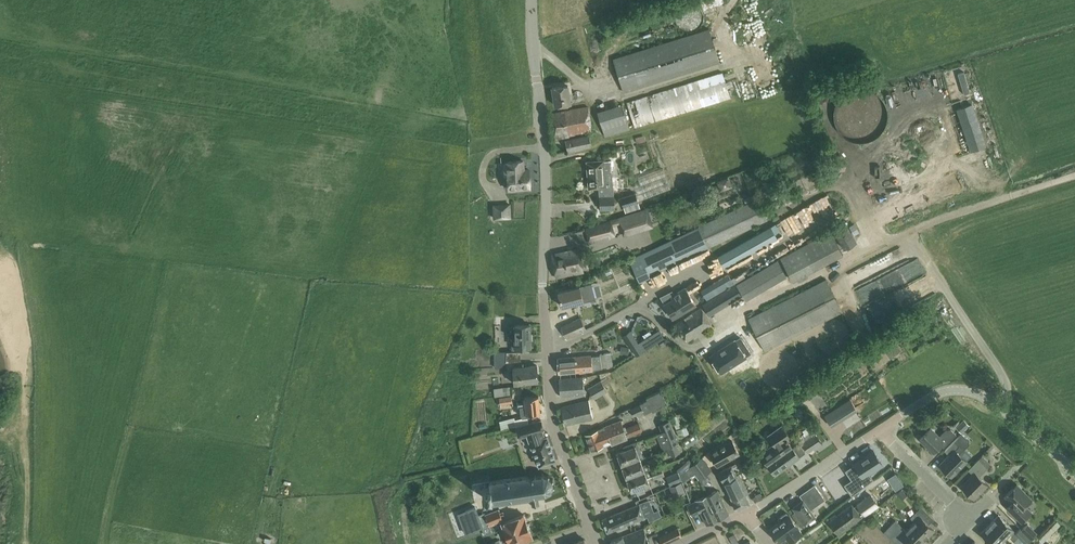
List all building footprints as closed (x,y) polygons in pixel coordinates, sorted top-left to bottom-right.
[(745,43),(761,84),(769,81),(770,84),(784,79),(764,27),(747,33),(750,40),(745,43)] [(709,29),(613,59),(624,92),(720,62),(709,29)] [(943,69),(938,71),(942,81),(947,80),(943,69)] [(635,128),(730,98),(722,73),(627,103),(635,128)] [(939,91),(945,88),(938,75),(932,78),(939,91)] [(912,102),(924,95),(915,81),(903,89),(912,102)] [(555,105),(571,103),(568,85),(552,87),(555,105)] [(861,140),(868,138),(875,135),(881,130),(885,123),(887,115),(886,108),(884,100),(879,94),(873,89),(866,86),(858,86),(850,87),(843,91),(838,97),(834,104),(833,111),(833,119),(836,126),(840,132),(846,136),(853,139),(861,140)] [(630,130),(624,109),(622,104),(597,112),(605,138),(630,130)] [(552,114),(555,139),(569,136),(569,135),(591,131),(588,107),(565,112),(552,114)] [(568,152),(575,150),(591,146),(589,135),(565,141),(568,152)] [(612,171),(605,172),(604,160),(587,162),(589,189),(604,187),(604,196),(599,197),(600,210),(615,208),(612,171)] [(530,188),(529,170),(524,171),(523,161),(507,162),(507,163),(505,163),(505,175),(508,175),(509,189),(530,188)] [(634,192),(638,201),(670,189),(662,169),(638,179),(640,185),(633,188),(634,192)] [(733,172),(720,175),(724,187),(737,183),(733,172)] [(685,182),(689,190),(706,184),(703,175),(685,182)] [(638,201),(634,192),(620,198),(625,212),(640,206),(638,201)] [(698,227),(708,248),(767,220),(757,199),(698,227)] [(510,218),(509,204),(494,205),(494,218),(510,218)] [(643,212),(623,218),(627,233),(647,226),(643,212)] [(615,235),(610,222),(586,229),(590,243),(615,235)] [(782,233),(776,223),(771,226),(770,226),(718,256),(725,268),(778,238),(777,236),(782,233)] [(566,238),(585,233),(582,225),(564,230),(566,238)] [(844,248),(857,241),(848,225),(835,232),(837,235),(837,236),(844,248)] [(708,248),(698,227),(629,260),(636,276),(639,282),(650,277),(649,276),(708,248)] [(808,229),(777,248),(780,253),(811,234),(808,229)] [(843,255),(830,232),(781,258),(793,281),(843,255)] [(580,249),(551,254),(556,278),(584,272),(580,249)] [(778,260),(735,285),(742,297),(744,300),(786,275),(778,260)] [(701,267),(679,277),(682,284),(704,273),(701,267)] [(610,268),(601,272),(603,277),(612,273),(610,268)] [(728,275),(718,281),(701,291),(707,300),(734,284),(728,275)] [(749,319),(765,351),(842,312),(826,280),(749,319)] [(579,287),(558,292),(562,307),(595,298),(591,284),(579,287)] [(702,305),(709,317),(742,297),(735,285),(702,305)] [(695,304),(685,288),(674,295),(675,297),(664,304),(673,318),(695,304)] [(712,326),(701,308),(676,324),(687,342),(712,326)] [(561,327),(566,339),(586,330),(581,318),(561,327)] [(516,324),(516,331),(511,331),(511,340),(516,340),(516,348),(531,348),(531,324),(516,324)] [(623,336),(630,346),(637,342),(631,332),(623,336)] [(710,356),(712,358),(714,362),(712,363),(718,372),(720,371),(722,373),(746,357),(751,353),(742,339),(736,342),(735,340),(718,351),(710,356)] [(601,361),(612,359),(611,353),(600,355),(601,361)] [(591,355),(574,357),(575,372),(575,373),(593,371),(602,368),(601,361),(600,355),(591,355)] [(575,372),(574,357),(557,359),(559,374),(575,372)] [(612,359),(601,361),(602,368),(613,366),(612,359)] [(538,382),(537,366),(515,367),(515,384),(538,382)] [(584,395),(583,377),(559,379),(561,397),(584,395)] [(601,381),(588,389),(594,399),(607,391),(605,387),(611,383),(606,377),(601,381)] [(816,381),(808,387),(807,386),(802,390),(809,399),(822,389),(816,381)] [(495,397),(511,395),(510,387),(494,388),(495,397)] [(640,404),(640,405),(630,410),(634,417),(644,412),(645,414),(667,404),(661,391),(646,398),(647,400),(640,404)] [(482,392),(483,400),(493,400),(492,392),(482,392)] [(512,403),(511,396),(499,398),(500,405),(512,403)] [(524,399),(525,406),(520,406),(521,415),(523,415),(523,417),(526,417),(526,415),(541,414),(540,397),(524,399)] [(832,427),(857,410),(850,399),(825,416),(832,427)] [(494,401),(484,403),(485,411),(495,410),(494,401)] [(593,419),(589,401),(561,407),(566,425),(593,419)] [(676,430),(682,427),(690,422),(688,419),(679,422),(677,415),(671,417),(676,430)] [(516,426),(514,418),(499,420),(501,429),(516,426)] [(546,437),(544,438),(542,431),(544,430),(541,420),(517,427),(519,436),(527,434),(533,451),(533,452),(534,452),(534,451),(535,451),(535,453),(534,454),(533,455),(535,462),(537,463),(538,462),(539,465),(539,466),(540,466),(540,465),(554,460),(554,461),(555,460),(555,459),(555,460),(547,438),(547,437),(546,437)] [(969,425),(963,420),(955,428),(961,433),(969,425)] [(621,421),(586,435),(592,451),(627,437),(642,431),(639,424),(624,429),(621,421)] [(668,449),(676,446),(676,444),(678,443),(669,421),(659,425),(662,434),(665,433),(668,441),(665,442),(668,449)] [(768,465),(792,448),(787,441),(790,438),(782,426),(768,436),(774,445),(760,455),(768,465)] [(805,450),(819,440),(810,426),(803,431),(804,434),(797,439),(805,450)] [(946,430),(939,436),(930,428),(919,439),(933,453),(941,445),(943,448),(956,435),(951,430),(948,432),(946,430)] [(643,437),(648,445),(653,442),(649,434),(643,437)] [(699,440),(694,434),(684,442),(688,448),(699,440)] [(962,434),(954,441),(944,451),(949,455),(939,465),(951,477),(967,462),(959,454),(969,445),(969,439),(967,437),(966,438),(962,434)] [(622,466),(640,459),(644,458),(637,441),(623,446),(625,451),(617,453),(622,466)] [(739,453),(732,441),(710,454),(717,466),(739,453)] [(792,448),(768,465),(775,476),(800,458),(799,457),(805,453),(798,444),(792,449),(792,448)] [(671,457),(679,454),(676,446),(668,449),(671,457)] [(850,497),(873,480),(868,473),(882,464),(873,451),(845,471),(851,480),(843,486),(850,497)] [(991,453),(982,457),(986,466),(995,462),(991,453)] [(697,462),(706,475),(712,471),(702,458),(697,462)] [(642,466),(640,459),(622,466),(626,479),(645,472),(661,466),(661,465),(651,469),(648,463),(642,466)] [(987,468),(978,460),(968,470),(973,475),(961,487),(974,499),(987,485),(979,477),(987,468)] [(677,470),(678,472),(666,478),(669,486),(681,480),(678,475),(684,471),(692,465),(693,465),(690,462),(685,466),(677,470)] [(693,465),(692,465),(698,479),(699,480),(706,475),(697,462),(693,465)] [(692,465),(684,471),(689,478),(694,474),(698,479),(692,465)] [(665,475),(661,466),(645,472),(626,479),(631,492),(635,490),(637,495),(645,492),(643,488),(650,485),(647,478),(653,476),(654,479),(665,475)] [(723,482),(738,475),(737,473),(736,474),(732,466),(718,472),(723,482)] [(759,470),(752,474),(756,483),(764,479),(759,470)] [(538,494),(542,494),(543,494),(543,495),(546,495),(545,493),(549,492),(550,494),(552,492),(551,491),(552,487),(554,487),(555,485),(552,484),(552,481),(553,480),(552,478),(550,479),(549,477),(550,476),(548,474),(547,476),(543,475),(542,473),(540,473),(540,475),(536,476),(536,474),(533,474),(533,476),(528,476),(487,482),(489,487),(481,488),(482,499),(490,498),(490,504),(530,498),(532,507),(540,505),(539,497),(538,494)] [(739,474),(738,475),(723,482),(732,501),(748,493),(739,474)] [(795,512),(791,515),(801,527),(804,525),(805,525),(816,518),(810,511),(825,500),(815,485),(799,496),(803,501),(792,509),(795,512)] [(1006,508),(1021,523),(1032,513),(1025,506),(1032,500),(1017,485),(1005,496),(1011,503),(1006,508)] [(718,491),(706,496),(718,520),(729,514),(718,491)] [(748,493),(732,501),(737,511),(750,504),(746,495),(748,494),(748,493)] [(857,504),(854,507),(852,505),(829,521),(838,534),(861,517),(865,515),(880,503),(872,493),(857,505),(857,504)] [(761,494),(756,496),(753,498),(755,502),(758,501),(763,499),(761,494)] [(695,501),(695,502),(694,503),(693,505),(688,507),(692,515),(700,511),(707,525),(718,520),(706,496),(695,501)] [(644,517),(639,504),(602,520),(608,533),(644,517)] [(910,527),(924,540),(934,530),(925,521),(930,516),(921,507),(910,518),(915,522),(910,527)] [(485,515),(484,514),(478,517),(484,534),(491,531),(489,525),(502,521),(499,510),(485,515)] [(789,542),(794,539),(801,534),(798,529),(798,528),(789,515),(788,516),(786,513),(778,519),(780,522),(769,530),(779,543),(786,538),(789,542)] [(523,515),(500,523),(508,543),(515,543),(532,538),(523,515)] [(1005,539),(1010,534),(1016,540),(1018,537),(1025,543),(1027,543),(1031,540),(1021,530),(1020,529),(1016,533),(1013,531),(1014,530),(999,515),(990,525),(1005,539)] [(902,527),(895,521),(884,533),(890,539),(891,540),(895,543),(903,543),(905,542),(908,543),(921,543),(924,540),(910,527),(906,531),(902,527)] [(1057,522),(1039,541),(1042,543),(1043,543),(1061,526),(1057,522)] [(1027,524),(1021,530),(1031,540),(1037,534),(1027,524)] [(990,525),(981,534),(992,543),(1001,543),(1005,539),(990,525)] [(682,537),(678,528),(659,538),(661,543),(667,543),(682,537)] [(643,529),(611,542),(612,543),(649,543),(643,529)] [(738,543),(734,534),(729,537),(732,543),(736,543),(738,543)]
